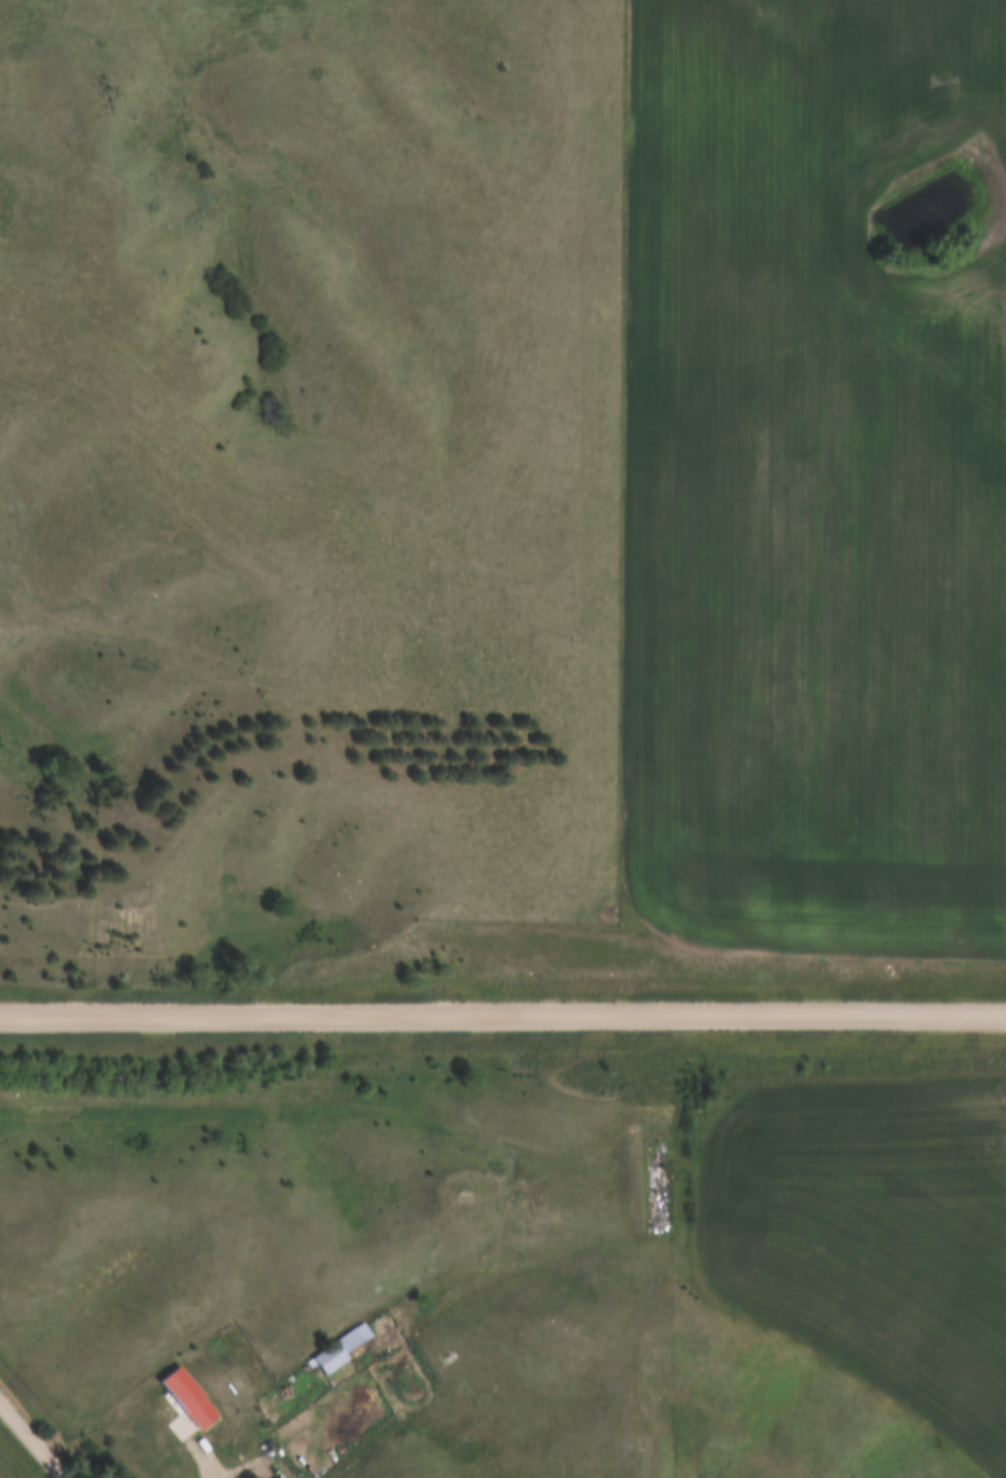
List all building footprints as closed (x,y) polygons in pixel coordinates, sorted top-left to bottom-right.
[(356,1354),(385,1336),(377,1323),(321,1358),(333,1377),(360,1360),(356,1354)] [(196,1420),(184,1430),(198,1448),(233,1421),(189,1365),(167,1383),(196,1420)]
